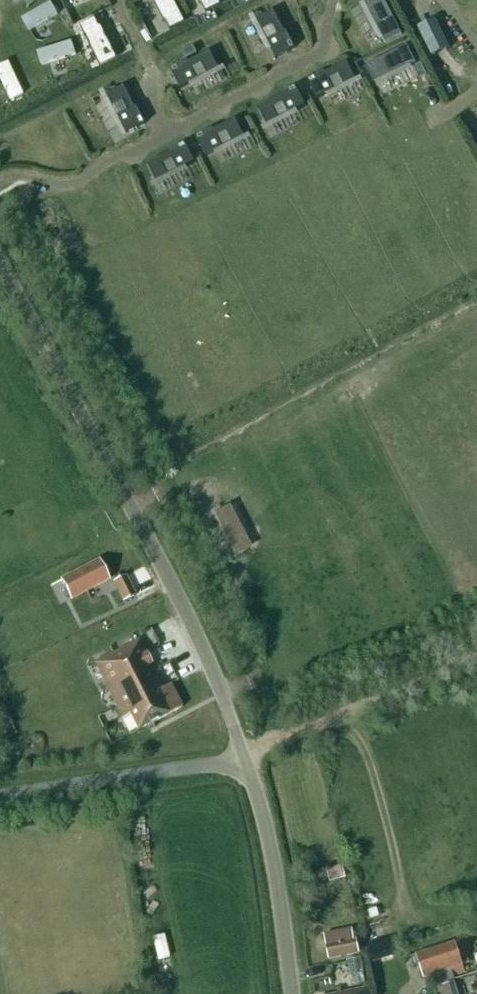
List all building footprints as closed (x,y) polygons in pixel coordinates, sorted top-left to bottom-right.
[(184,25),(171,0),(151,0),(164,25),(165,24),(169,32),(184,25)] [(220,7),(216,0),(196,0),(200,7),(201,7),(205,14),(220,7)] [(383,0),(373,0),(365,4),(385,46),(402,37),(383,0)] [(55,17),(48,4),(18,20),(23,33),(55,17)] [(132,52),(111,9),(92,18),(98,30),(100,30),(115,61),(132,52)] [(284,35),(273,14),(256,22),(276,60),(294,50),(285,34),(284,35)] [(432,59),(451,50),(437,21),(418,30),(432,59)] [(76,56),(72,43),(37,53),(40,67),(76,56)] [(374,86),(416,65),(408,48),(365,69),(374,86)] [(180,90),(217,71),(209,55),(187,66),(186,65),(170,73),(180,90)] [(317,101),(356,82),(347,65),(325,76),(324,75),(308,83),(317,101)] [(0,70),(0,77),(11,101),(23,96),(7,66),(0,70)] [(427,77),(421,66),(414,70),(420,81),(427,77)] [(122,89),(105,98),(125,137),(145,127),(136,110),(134,111),(122,89)] [(267,127),(304,108),(295,90),(280,98),(280,100),(259,111),(267,127)] [(205,159),(244,140),(235,123),(213,134),(212,132),(196,140),(205,159)] [(155,184),(193,165),(184,146),(167,155),(168,157),(147,167),(155,184)] [(213,514),(233,558),(251,550),(230,506),(213,514)] [(98,561),(61,580),(71,600),(108,581),(98,561)] [(135,595),(126,576),(112,582),(122,602),(135,595)] [(182,708),(170,685),(164,689),(151,664),(145,667),(140,657),(146,654),(139,641),(94,664),(122,719),(129,716),(137,731),(182,708)] [(327,870),(330,882),(345,879),(343,866),(327,870)] [(352,930),(325,935),(329,960),(359,954),(356,940),(354,940),(352,930)] [(392,937),(364,944),(369,965),(397,958),(392,937)] [(457,975),(464,972),(455,943),(417,955),(424,978),(454,968),(457,975)] [(362,959),(350,960),(352,983),(364,982),(362,959)]
